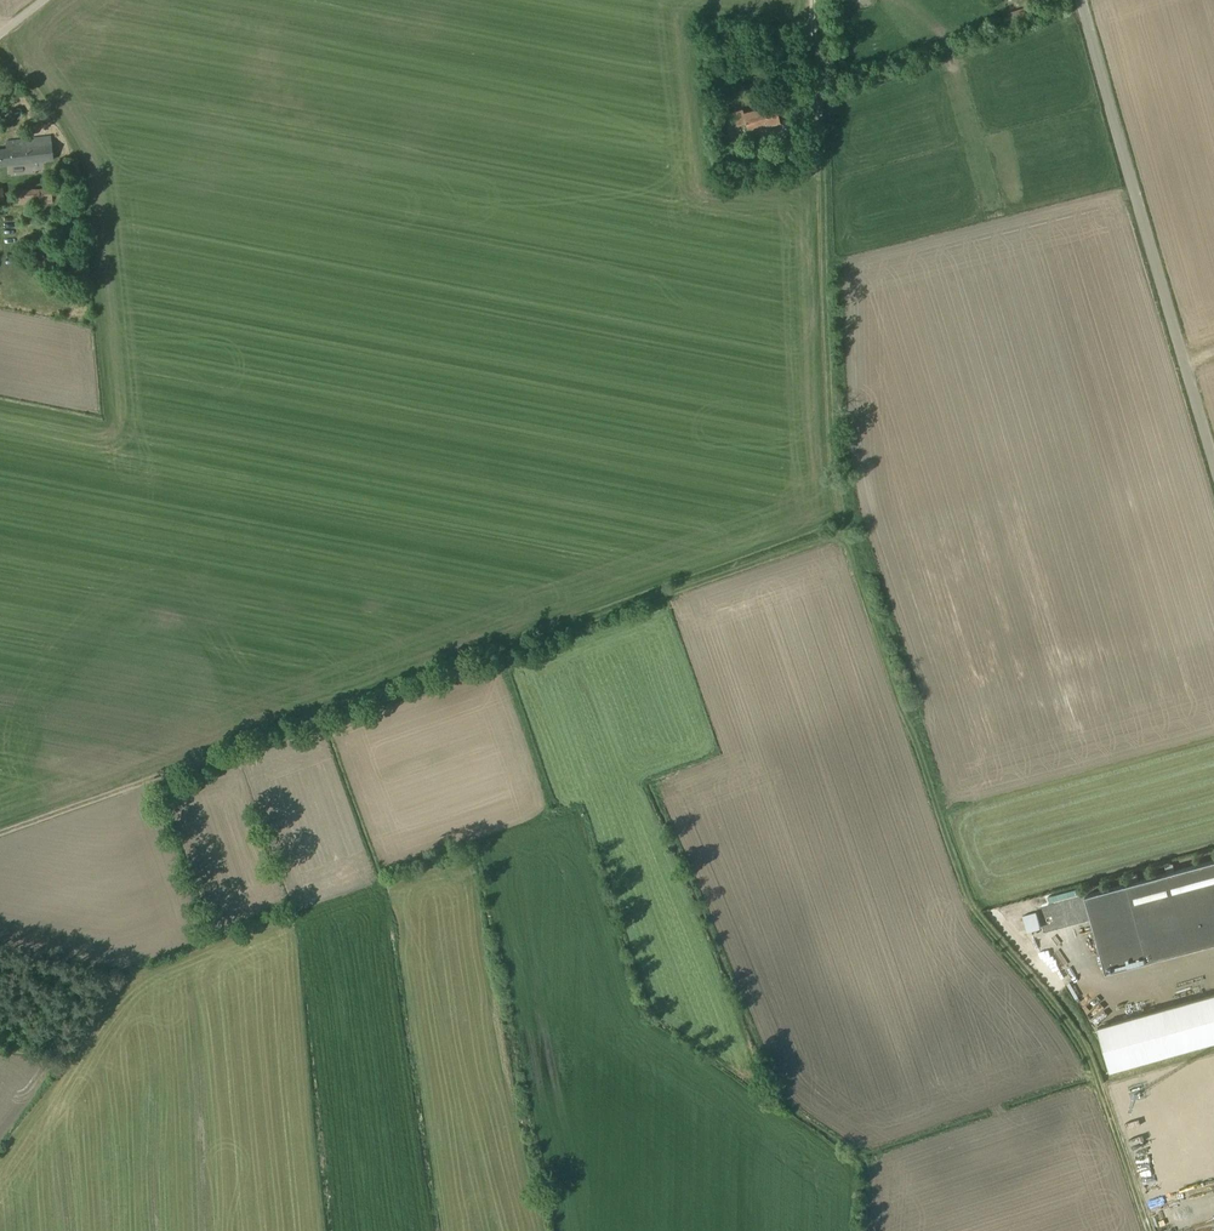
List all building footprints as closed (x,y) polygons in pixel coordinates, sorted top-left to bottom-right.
[(779,122),(774,101),(764,104),(765,107),(743,113),(742,110),(729,113),(732,125),(745,122),(747,131),(779,122)] [(0,150),(0,165),(54,159),(51,136),(6,141),(7,149),(0,150)] [(14,203),(40,201),(40,203),(53,202),(52,188),(13,190),(14,203)] [(24,224),(34,223),(32,212),(23,213),(24,224)] [(1022,916),(1027,932),(1065,922),(1066,923),(1081,919),(1080,913),(1089,910),(1106,972),(1213,943),(1213,860),(1075,898),(1076,900),(1061,904),(1061,906),(1022,916)] [(1097,1027),(1110,1071),(1213,1042),(1213,994),(1097,1027)] [(1162,1197),(1148,1201),(1151,1212),(1165,1209),(1162,1197)]
